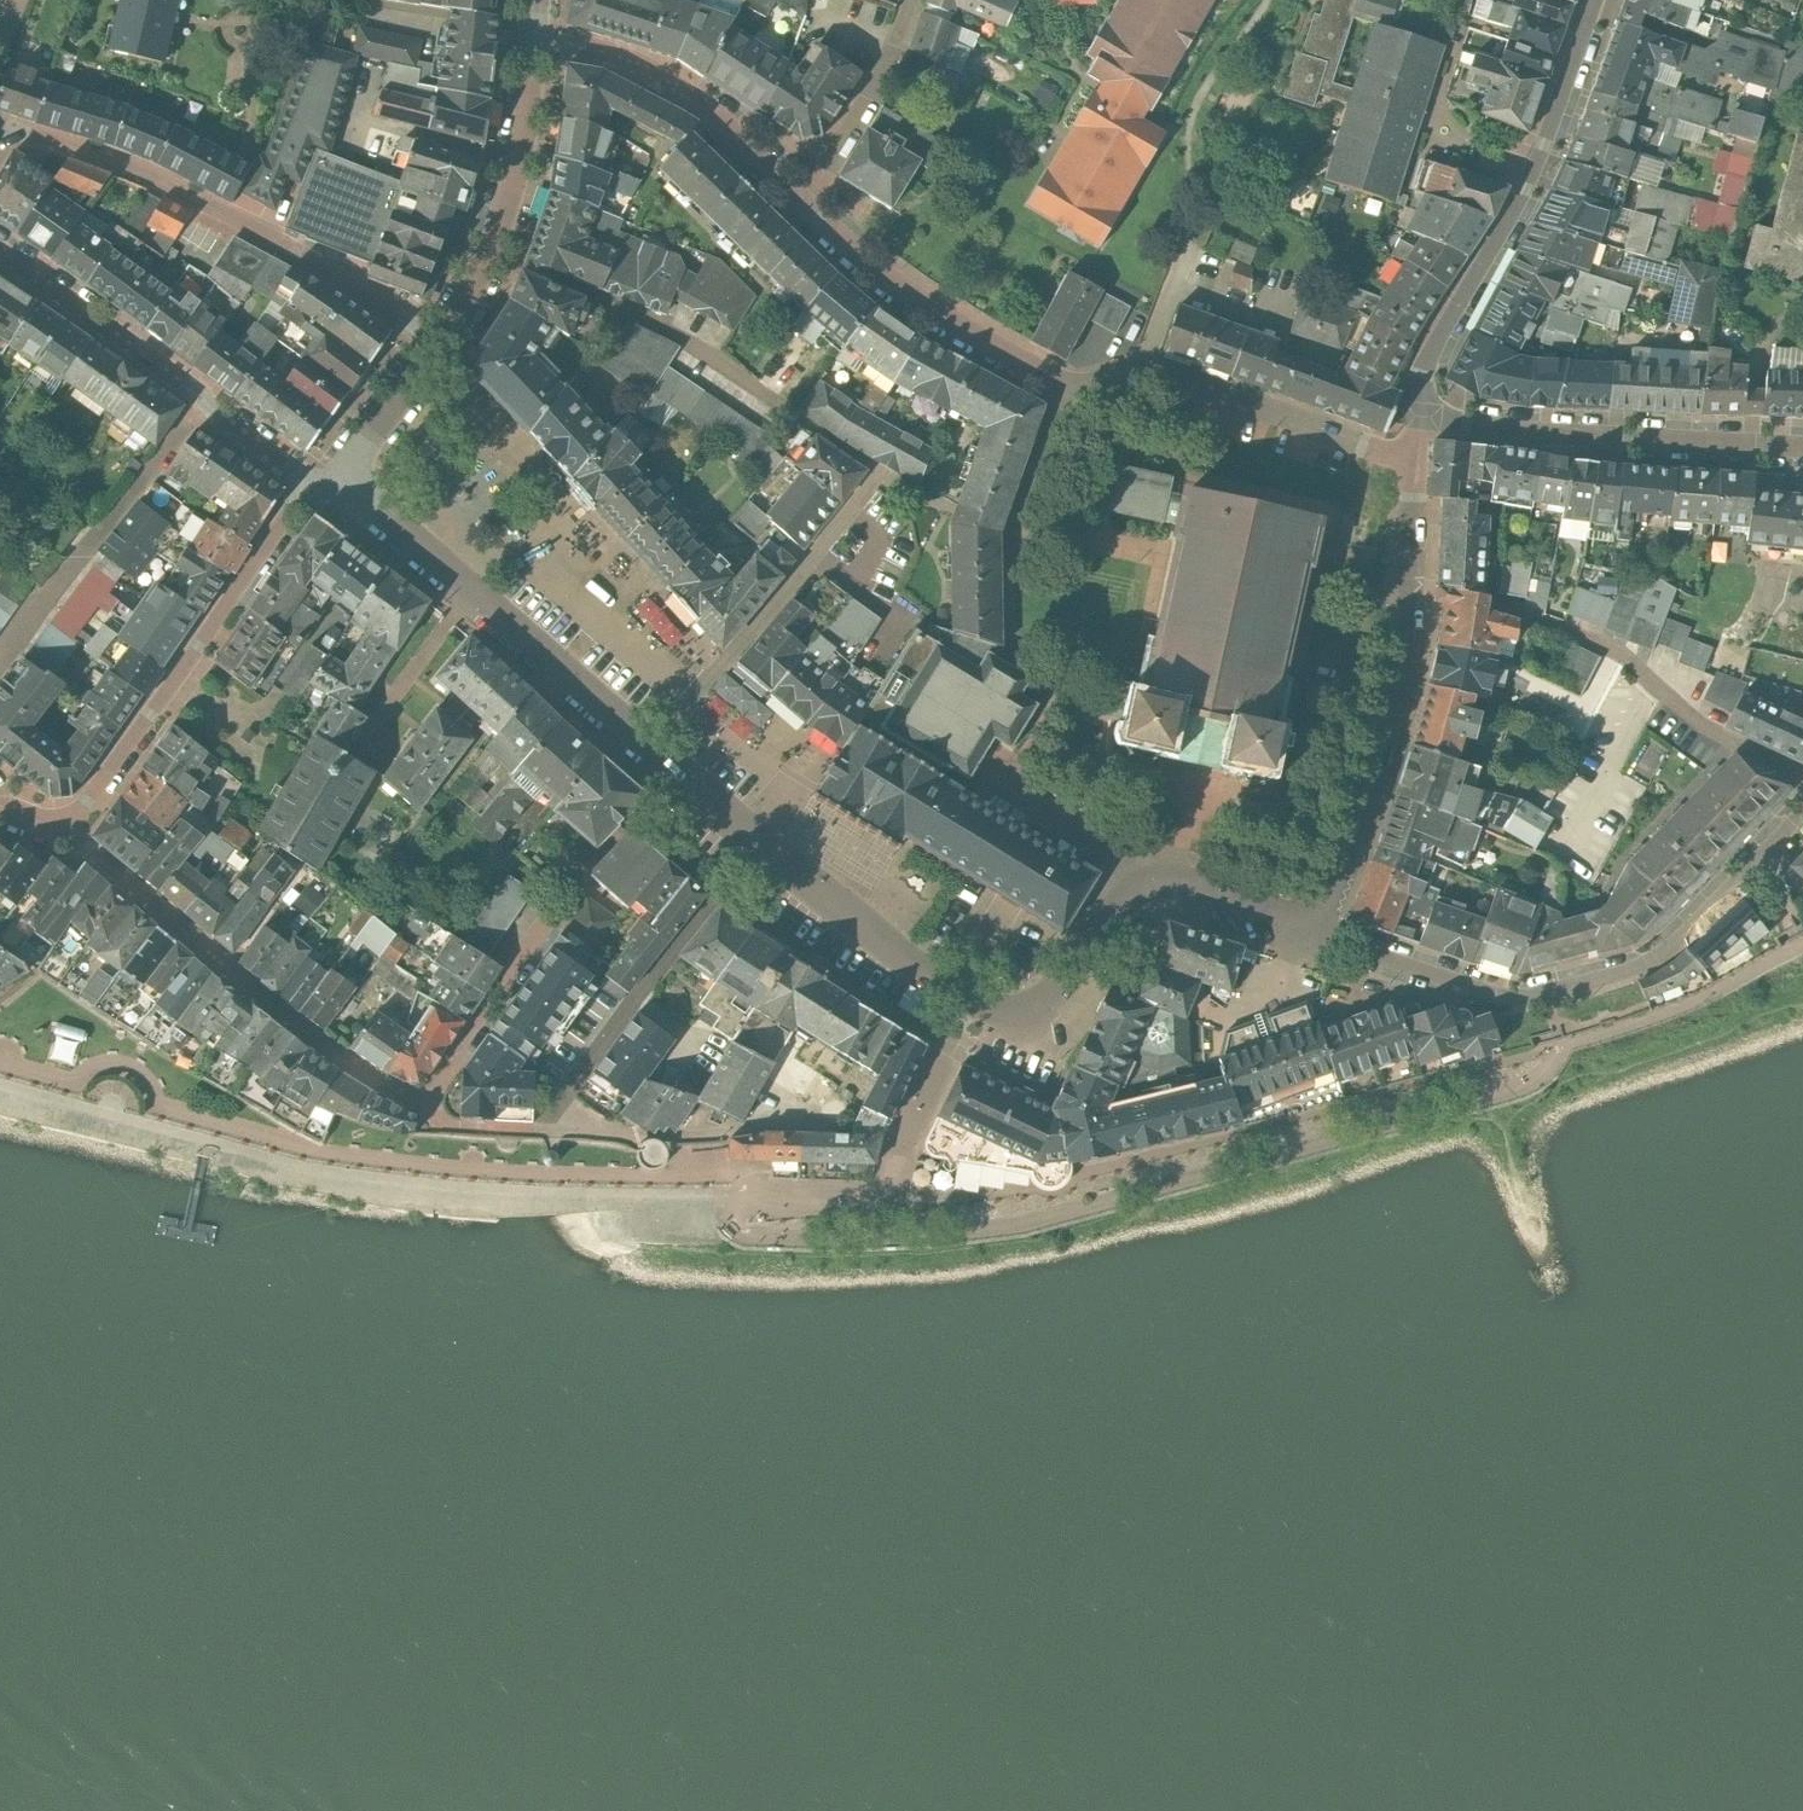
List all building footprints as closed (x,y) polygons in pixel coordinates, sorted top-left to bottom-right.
[(111,50),(163,63),(178,0),(123,0),(111,50)] [(421,2),(421,3),(451,8),(495,15),(497,0),(410,0),(421,2)] [(570,14),(580,25),(650,48),(665,5),(650,0),(572,0),(570,14)] [(676,0),(667,0),(665,5),(650,48),(677,57),(698,7),(676,0)] [(698,7),(677,57),(705,75),(731,26),(742,5),(744,0),(702,0),(698,7)] [(742,5),(766,17),(774,0),(744,0),(742,5)] [(805,15),(807,8),(807,0),(775,0),(805,15)] [(1010,0),(929,0),(927,3),(953,14),(956,4),(1006,26),(1017,3),(1010,0)] [(1106,22),(1105,21),(1086,54),(1095,60),(1087,74),(1102,83),(1147,110),(1151,112),(1170,79),(1169,79),(1215,0),(1119,0),(1106,22)] [(1320,15),(1314,14),(1301,54),(1297,53),(1283,97),(1313,107),(1317,94),(1350,104),(1326,180),(1393,202),(1422,112),(1355,90),(1331,82),(1353,16),(1376,24),(1389,28),(1398,0),(1325,0),(1320,15)] [(1507,6),(1507,7),(1485,0),(1478,0),(1473,15),(1486,19),(1486,20),(1503,25),(1513,28),(1509,41),(1553,57),(1565,26),(1512,8),(1507,6)] [(1512,8),(1565,26),(1565,25),(1574,3),(1564,0),(1514,0),(1512,8)] [(1664,0),(1625,0),(1623,7),(1618,21),(1638,29),(1643,14),(1682,28),(1707,36),(1713,16),(1698,11),(1664,0)] [(1698,11),(1699,10),(1703,0),(1664,0),(1698,11)] [(495,15),(451,8),(450,14),(449,21),(441,65),(418,61),(417,68),(421,69),(419,84),(440,87),(440,90),(489,98),(501,30),(493,28),(494,22),(495,15)] [(962,28),(924,13),(911,49),(945,65),(954,42),(986,55),(992,41),(962,28)] [(339,29),(310,20),(304,40),(309,41),(333,48),(339,29)] [(1677,90),(1645,79),(1653,59),(1676,68),(1684,46),(1638,29),(1618,21),(1592,91),(1592,92),(1637,106),(1636,108),(1668,118),(1669,118),(1669,117),(1712,130),(1720,103),(1677,88),(1677,90)] [(1376,24),(1355,90),(1422,112),(1443,45),(1389,28),(1376,24)] [(423,39),(359,25),(353,53),(359,55),(391,62),(417,68),(418,61),(423,39)] [(787,63),(731,26),(705,75),(763,114),(782,77),(787,63)] [(1509,41),(1469,28),(1464,42),(1499,52),(1500,50),(1505,51),(1501,61),(1546,77),(1550,79),(1553,57),(1509,41)] [(1782,54),(1722,34),(1715,56),(1689,47),(1681,69),(1713,82),(1718,68),(1773,85),(1782,54)] [(1786,40),(1782,54),(1773,85),(1769,100),(1797,107),(1802,86),(1802,45),(1786,40)] [(402,182),(331,155),(331,154),(332,153),(331,152),(337,131),(338,131),(338,130),(344,108),(345,108),(345,107),(345,106),(351,84),(351,85),(352,83),(351,83),(357,61),(358,62),(359,60),(358,60),(359,55),(353,53),(333,48),(309,41),(307,46),(306,46),(306,47),(300,63),(299,63),(299,64),(299,65),(291,86),(290,87),(291,87),(283,108),(282,108),(281,110),(282,110),(274,131),(273,131),(273,132),(265,153),(259,151),(258,153),(257,153),(256,154),(257,155),(252,165),(279,179),(280,176),(288,179),(289,180),(290,179),(303,184),(286,228),(307,237),(307,238),(374,264),(368,278),(421,298),(439,252),(437,251),(445,231),(455,235),(464,212),(466,212),(466,210),(400,186),(402,182)] [(859,71),(819,45),(801,71),(788,62),(787,63),(782,77),(763,114),(764,115),(767,111),(775,116),(772,120),(789,132),(792,128),(800,133),(821,129),(830,115),(834,117),(846,100),(842,98),(859,71)] [(76,54),(60,48),(56,61),(71,67),(76,54)] [(1546,77),(1500,62),(1475,54),(1466,81),(1489,89),(1481,113),(1528,132),(1546,77)] [(489,98),(440,90),(440,87),(419,84),(421,69),(417,68),(391,62),(382,90),(383,90),(380,101),(379,101),(378,103),(379,104),(376,112),(375,112),(375,114),(486,144),(491,100),(489,98)] [(602,70),(567,64),(562,113),(608,130),(610,108),(617,110),(680,144),(690,130),(697,121),(680,111),(602,70)] [(20,66),(18,72),(9,69),(0,95),(0,109),(36,122),(50,84),(35,79),(38,72),(20,66)] [(981,82),(954,69),(940,98),(967,111),(981,82)] [(1068,89),(1051,75),(1042,90),(1059,102),(1068,89)] [(129,106),(50,83),(50,84),(36,122),(116,145),(129,108),(129,106)] [(1147,110),(1102,83),(1097,93),(1093,90),(1073,125),(1074,126),(1048,170),(1047,170),(1027,205),(1100,247),(1120,213),(1119,212),(1145,167),(1146,168),(1166,133),(1142,119),(1147,110)] [(1637,106),(1592,92),(1586,110),(1664,133),(1667,125),(1666,124),(1668,118),(1636,108),(1637,106)] [(175,127),(129,108),(116,145),(157,163),(175,127)] [(942,145),(881,108),(839,177),(891,209),(919,163),(928,169),(942,145)] [(1664,133),(1586,110),(1575,136),(1636,154),(1637,154),(1641,140),(1659,145),(1664,133)] [(1765,119),(1734,110),(1727,134),(1759,144),(1765,119)] [(608,130),(562,113),(556,155),(610,175),(613,169),(603,165),(615,133),(608,130)] [(242,161),(176,126),(175,127),(157,163),(223,198),(233,202),(238,192),(251,166),(242,161)] [(386,138),(371,128),(364,154),(377,158),(386,138)] [(740,179),(690,130),(680,144),(660,168),(769,275),(803,240),(752,191),(753,190),(741,178),(740,179)] [(1797,133),(1771,229),(1754,225),(1743,268),(1802,283),(1802,135),(1797,133)] [(1636,154),(1575,136),(1564,161),(1627,178),(1628,178),(1630,171),(1654,178),(1657,166),(1666,168),(1667,161),(1637,154),(1636,154)] [(481,162),(407,138),(401,141),(392,163),(407,168),(472,190),(481,162)] [(14,150),(0,175),(0,222),(18,234),(47,191),(50,187),(55,179),(56,178),(14,150)] [(610,175),(556,155),(551,189),(597,208),(606,187),(606,186),(610,175)] [(1749,164),(1726,156),(1722,174),(1727,175),(1744,179),(1745,178),(1749,164)] [(111,175),(68,159),(56,178),(55,179),(95,198),(111,175)] [(1502,185),(1470,175),(1471,174),(1463,172),(1456,170),(1426,160),(1410,208),(1419,211),(1411,231),(1451,249),(1467,256),(1493,217),(1507,187),(1502,185)] [(1627,178),(1564,161),(1551,189),(1609,204),(1620,207),(1627,178)] [(251,166),(238,192),(240,193),(240,192),(265,205),(265,206),(267,207),(267,206),(268,207),(279,179),(252,165),(251,166)] [(472,190),(407,168),(402,182),(400,186),(466,210),(472,190)] [(641,181),(613,169),(610,175),(606,186),(606,187),(632,197),(641,181)] [(1744,179),(1727,175),(1722,194),(1717,192),(1714,203),(1719,205),(1715,220),(1690,213),(1687,225),(1733,237),(1749,179),(1745,178),(1744,179)] [(1693,198),(1642,184),(1634,213),(1635,213),(1677,224),(1678,224),(1687,226),(1687,225),(1690,213),(1693,198)] [(85,212),(50,187),(47,191),(18,234),(53,259),(77,225),(85,212)] [(597,208),(551,189),(527,259),(549,268),(602,289),(602,288),(665,313),(682,270),(677,258),(614,233),(620,218),(597,208)] [(1609,204),(1551,189),(1532,223),(1597,242),(1598,242),(1603,225),(1609,204)] [(144,194),(122,229),(123,230),(139,240),(148,225),(161,203),(144,194)] [(1677,224),(1635,213),(1629,232),(1603,225),(1598,242),(1680,266),(1681,262),(1682,262),(1682,261),(1668,256),(1677,224)] [(100,241),(77,225),(53,259),(88,284),(111,249),(111,248),(115,243),(123,230),(122,229),(112,223),(100,241)] [(1597,242),(1532,223),(1516,252),(1586,274),(1587,274),(1592,259),(1597,242)] [(139,240),(123,230),(115,243),(133,256),(142,243),(139,240)] [(176,239),(161,231),(150,250),(164,258),(176,239)] [(1451,249),(1422,236),(1414,248),(1399,240),(1391,256),(1406,260),(1446,287),(1465,259),(1451,249)] [(803,240),(769,275),(804,309),(837,274),(803,240)] [(271,262),(231,241),(207,277),(239,303),(253,286),(271,262)] [(1598,242),(1597,242),(1592,259),(1607,264),(1606,267),(1676,287),(1680,266),(1598,242)] [(172,293),(111,248),(88,284),(147,328),(172,293)] [(1607,309),(1578,300),(1586,274),(1516,252),(1498,285),(1544,301),(1550,303),(1549,308),(1584,320),(1604,326),(1608,310),(1608,309),(1607,309)] [(720,259),(709,255),(696,279),(749,307),(756,296),(720,259)] [(547,273),(549,268),(527,259),(525,265),(523,271),(544,281),(547,273)] [(1446,287),(1406,260),(1389,286),(1430,312),(1446,287)] [(271,262),(253,286),(272,299),(276,293),(289,272),(271,262)] [(1239,262),(1230,285),(1250,293),(1251,268),(1239,262)] [(1682,262),(1681,262),(1680,266),(1676,287),(1669,319),(1711,327),(1711,326),(1713,327),(1717,295),(1724,270),(1682,262)] [(305,273),(293,266),(289,272),(276,293),(289,302),(305,273)] [(544,281),(523,271),(512,300),(553,326),(569,337),(585,299),(544,281)] [(1069,271),(1031,341),(1065,360),(1088,319),(1102,292),(1102,291),(1103,290),(1069,271)] [(375,319),(347,298),(305,273),(289,302),(370,363),(370,364),(393,332),(375,319)] [(837,274),(804,309),(793,327),(812,344),(820,335),(841,352),(844,347),(844,348),(874,305),(837,274)] [(1587,274),(1586,274),(1578,300),(1607,309),(1616,283),(1587,274)] [(0,277),(0,352),(3,354),(9,344),(37,301),(0,277)] [(749,307),(696,279),(683,303),(734,330),(749,307)] [(1430,312),(1389,286),(1382,298),(1341,282),(1332,305),(1356,313),(1369,319),(1412,341),(1430,312)] [(1616,283),(1607,309),(1608,309),(1608,310),(1624,314),(1632,289),(1616,283)] [(178,285),(172,293),(147,328),(148,329),(169,346),(169,345),(170,346),(170,347),(201,303),(178,285)] [(1544,301),(1498,285),(1472,333),(1502,348),(1502,347),(1516,354),(1519,349),(1525,337),(1527,338),(1533,326),(1531,325),(1544,301)] [(239,303),(234,310),(256,325),(272,299),(253,286),(239,303)] [(1102,291),(1102,292),(1088,319),(1116,334),(1130,307),(1102,291)] [(289,302),(276,293),(272,299),(256,325),(278,340),(303,359),(305,360),(349,393),(370,363),(289,302)] [(1332,305),(1303,294),(1292,333),(1341,349),(1356,313),(1332,305)] [(553,326),(512,300),(467,367),(529,432),(563,387),(534,356),(553,326)] [(37,301),(9,344),(36,362),(64,320),(37,301)] [(201,303),(170,347),(195,366),(218,331),(226,321),(201,303)] [(920,337),(874,305),(844,348),(844,347),(841,352),(836,359),(851,370),(859,358),(881,374),(876,382),(889,390),(894,382),(920,337)] [(1247,330),(1180,305),(1163,350),(1231,375),(1247,330)] [(1584,320),(1553,310),(1545,330),(1554,333),(1554,331),(1578,338),(1584,320)] [(1412,341),(1369,319),(1343,372),(1389,388),(1412,341)] [(91,339),(64,320),(36,362),(62,380),(64,378),(91,339)] [(681,347),(630,322),(622,335),(608,359),(593,350),(587,356),(642,394),(647,388),(652,392),(668,367),(681,347)] [(256,325),(240,346),(218,331),(195,366),(235,397),(261,362),(278,340),(256,325)] [(622,335),(606,326),(593,350),(608,359),(622,335)] [(1278,341),(1247,330),(1231,375),(1283,394),(1295,362),(1273,354),(1278,341)] [(1516,354),(1502,347),(1502,348),(1472,333),(1451,372),(1453,380),(1478,395),(1527,405),(1556,406),(1568,362),(1571,351),(1572,351),(1575,343),(1576,344),(1578,338),(1554,331),(1554,333),(1545,330),(1532,341),(1539,342),(1537,353),(1519,349),(1516,354)] [(953,355),(920,337),(894,382),(949,412),(950,409),(973,366),(968,363),(969,362),(954,354),(953,355)] [(162,389),(91,339),(64,378),(78,389),(74,395),(100,413),(104,407),(117,417),(111,425),(128,436),(133,429),(162,389)] [(1773,348),(1769,371),(1767,371),(1765,390),(1762,415),(1802,415),(1802,351),(1773,348)] [(1708,354),(1632,349),(1631,363),(1613,362),(1613,363),(1608,409),(1700,414),(1708,354)] [(1730,352),(1708,349),(1708,354),(1700,414),(1754,415),(1762,415),(1765,390),(1757,390),(1746,390),(1748,367),(1728,365),(1730,352)] [(305,360),(303,359),(286,383),(296,391),(297,390),(332,417),(349,393),(305,360)] [(332,417),(297,390),(296,391),(291,399),(275,386),(281,378),(261,362),(235,397),(307,451),(332,417)] [(1343,372),(1338,370),(1333,383),(1305,372),(1307,366),(1295,362),(1283,394),(1385,432),(1400,393),(1389,388),(1343,372)] [(1613,363),(1568,362),(1556,406),(1608,409),(1613,363)] [(1044,405),(973,366),(950,409),(985,427),(959,503),(958,506),(1005,519),(1006,514),(1044,405)] [(681,376),(668,367),(652,392),(665,400),(681,376)] [(681,376),(665,400),(677,408),(693,384),(681,376)] [(932,448),(873,415),(886,394),(873,385),(858,407),(820,379),(801,408),(875,458),(874,459),(899,473),(900,472),(920,483),(932,448)] [(693,384),(677,408),(689,416),(705,392),(693,384)] [(611,435),(565,385),(563,387),(529,432),(572,481),(611,435)] [(185,406),(162,389),(133,429),(156,445),(185,406)] [(705,392),(689,416),(701,424),(717,400),(705,392)] [(759,428),(717,400),(701,424),(742,452),(743,453),(759,428)] [(611,435),(572,481),(594,506),(631,466),(641,454),(640,453),(655,437),(641,424),(626,440),(615,429),(611,435)] [(219,444),(197,428),(165,474),(186,489),(189,485),(219,444)] [(759,428),(743,453),(742,452),(738,458),(752,467),(767,444),(772,437),(759,428)] [(866,471),(817,436),(796,464),(804,471),(842,501),(866,471)] [(1470,444),(1435,439),(1428,497),(1443,498),(1464,500),(1470,444)] [(241,459),(219,444),(189,485),(212,500),(216,494),(241,459)] [(767,444),(752,467),(767,480),(785,460),(767,444)] [(1498,447),(1470,444),(1464,500),(1475,500),(1476,500),(1478,488),(1492,489),(1498,447)] [(1519,451),(1498,447),(1492,489),(1490,502),(1503,503),(1511,498),(1533,501),(1540,454),(1519,451)] [(1573,460),(1540,454),(1533,501),(1564,506),(1573,460)] [(285,490),(241,459),(216,494),(231,505),(218,524),(247,543),(263,520),(264,520),(285,490)] [(1598,462),(1573,460),(1564,506),(1562,518),(1589,522),(1598,462)] [(1173,476),(1109,462),(1101,500),(1166,514),(1164,522),(1179,524),(1183,506),(1168,502),(1173,476)] [(1623,465),(1598,462),(1589,522),(1589,528),(1614,531),(1613,533),(1615,533),(1623,465)] [(1675,470),(1623,465),(1615,533),(1617,533),(1616,539),(1629,541),(1631,519),(1628,518),(1629,511),(1669,515),(1670,515),(1676,470),(1675,470)] [(661,500),(631,466),(594,506),(625,541),(636,528),(661,500)] [(1720,473),(1676,470),(1670,515),(1669,515),(1669,518),(1674,518),(1674,526),(1690,527),(1691,519),(1715,521),(1720,473)] [(804,471),(768,515),(773,519),(772,520),(772,521),(803,549),(842,501),(804,471)] [(1755,475),(1720,473),(1715,521),(1731,522),(1730,531),(1747,532),(1752,492),(1753,492),(1755,475)] [(1187,492),(1183,506),(1179,524),(1178,534),(1182,535),(1147,697),(1137,695),(1128,738),(1165,746),(1163,752),(1231,767),(1232,761),(1270,769),(1279,726),(1270,724),(1306,562),(1310,563),(1320,521),(1282,513),(1283,510),(1268,507),(1267,511),(1239,505),(1240,500),(1225,497),(1224,500),(1187,492)] [(1752,492),(1747,532),(1747,540),(1767,542),(1766,551),(1802,555),(1802,498),(1753,492),(1752,492)] [(1464,500),(1443,498),(1438,585),(1484,594),(1488,515),(1474,515),(1475,500),(1464,500)] [(704,549),(661,500),(625,541),(667,587),(704,549)] [(767,515),(750,500),(731,521),(754,541),(772,521),(772,520),(773,519),(768,515),(767,515)] [(169,524),(139,502),(120,527),(137,540),(151,551),(152,550),(153,548),(168,525),(169,524)] [(64,503),(51,519),(39,535),(59,554),(86,523),(64,503)] [(1005,519),(958,506),(951,525),(952,551),(955,551),(955,579),(952,579),(953,631),(1001,646),(1000,533),(1005,519)] [(195,511),(180,532),(194,541),(209,519),(195,511)] [(316,515),(288,553),(279,567),(305,587),(306,586),(311,579),(343,536),(316,515)] [(218,524),(209,519),(194,541),(190,548),(202,556),(228,573),(248,543),(247,543),(218,524)] [(180,532),(168,525),(153,548),(170,558),(167,562),(191,579),(202,556),(190,548),(194,541),(180,532)] [(120,527),(100,550),(105,554),(118,564),(137,540),(120,527)] [(59,554),(39,535),(26,551),(53,572),(64,558),(59,554)] [(386,568),(343,536),(311,579),(356,613),(386,568)] [(740,573),(734,580),(732,578),(697,620),(722,648),(750,614),(759,604),(759,603),(795,560),(769,539),(740,573)] [(151,551),(137,540),(118,564),(126,570),(136,578),(156,553),(152,550),(151,551)] [(719,553),(714,558),(704,549),(667,587),(697,620),(732,578),(734,580),(740,573),(735,569),(742,562),(739,559),(734,555),(728,561),(719,553)] [(26,551),(14,567),(34,582),(41,586),(53,572),(26,551)] [(118,564),(105,554),(96,565),(117,581),(126,570),(118,564)] [(202,556),(191,579),(179,596),(201,611),(203,612),(228,573),(202,556)] [(1532,562),(1514,559),(1513,567),(1502,565),(1498,593),(1526,597),(1529,580),(1532,562)] [(34,582),(11,565),(3,577),(26,594),(34,582)] [(96,565),(52,623),(73,640),(80,630),(92,614),(99,605),(108,593),(117,581),(96,565)] [(305,587),(279,567),(251,609),(286,637),(298,647),(304,640),(305,640),(325,611),(315,604),(318,600),(306,586),(305,587)] [(430,601),(386,568),(356,613),(353,618),(370,630),(396,647),(398,648),(430,601)] [(1651,579),(1625,573),(1614,602),(1604,627),(1616,631),(1615,635),(1628,640),(1651,579)] [(1612,596),(1617,582),(1598,575),(1592,589),(1612,596)] [(3,577),(0,581),(0,592),(18,605),(26,594),(3,577)] [(825,578),(802,606),(828,624),(851,597),(825,578)] [(1651,579),(1628,640),(1653,650),(1656,642),(1665,617),(1676,589),(1659,579),(1658,581),(1651,579)] [(1550,584),(1529,580),(1526,597),(1524,605),(1545,609),(1550,584)] [(129,622),(119,637),(132,646),(162,667),(201,611),(179,596),(158,582),(136,613),(129,622)] [(1438,585),(1437,585),(1436,591),(1435,601),(1444,603),(1438,644),(1497,653),(1499,636),(1517,640),(1519,620),(1486,610),(1488,600),(1489,595),(1484,594),(1438,585)] [(1601,597),(1576,588),(1568,613),(1592,622),(1601,597)] [(0,592),(0,609),(10,616),(18,605),(0,592)] [(136,613),(108,593),(99,605),(111,614),(113,611),(129,622),(136,613)] [(880,619),(851,597),(828,624),(817,637),(851,665),(855,658),(861,662),(865,655),(859,651),(880,619)] [(1614,602),(1601,597),(1592,622),(1604,627),(1614,602)] [(793,599),(737,664),(770,692),(817,637),(828,624),(802,606),(793,599)] [(0,609),(0,626),(2,628),(10,616),(0,609)] [(286,637),(251,609),(215,662),(251,689),(286,637)] [(105,625),(92,614),(80,630),(92,639),(93,640),(105,625)] [(1691,627),(1665,617),(1656,642),(1681,652),(1687,637),(1691,627)] [(77,643),(73,640),(52,623),(23,657),(47,674),(49,671),(55,676),(65,666),(79,645),(77,644),(77,643)] [(105,625),(93,640),(92,639),(83,649),(96,659),(116,633),(111,628),(110,629),(105,625)] [(953,631),(930,625),(924,635),(918,631),(919,630),(916,629),(914,632),(910,639),(909,639),(907,642),(908,642),(903,650),(903,649),(901,652),(901,653),(897,660),(896,660),(895,663),(891,670),(890,670),(888,673),(889,673),(884,681),(884,680),(883,681),(882,683),(882,684),(878,691),(877,691),(876,694),(872,701),(871,701),(869,704),(870,704),(869,705),(842,748),(842,749),(842,750),(838,757),(837,757),(835,760),(836,760),(828,772),(826,775),(822,783),(821,782),(813,796),(899,849),(906,837),(943,778),(943,777),(943,776),(949,767),(967,778),(970,780),(971,777),(975,769),(976,769),(978,766),(977,766),(982,759),(984,756),(988,748),(989,749),(990,746),(990,745),(995,738),(1009,747),(1012,749),(1013,746),(1018,738),(1020,735),(1019,735),(1024,728),(1026,725),(1030,717),(1031,718),(1033,715),(1032,714),(1037,707),(1039,704),(1036,702),(1036,703),(1022,694),(1026,687),(1027,687),(1028,684),(1032,678),(1022,672),(1022,671),(1019,670),(1011,665),(1008,663),(998,657),(1001,651),(1002,651),(1004,648),(1003,648),(1003,647),(1001,646),(953,631)] [(370,630),(346,667),(327,655),(310,682),(338,699),(338,698),(356,710),(396,647),(370,630)] [(533,692),(471,637),(437,677),(499,732),(533,692)] [(851,665),(817,637),(770,692),(808,725),(853,666),(851,665)] [(1713,647),(1687,637),(1681,652),(1678,662),(1703,672),(1713,647)] [(1497,653),(1438,644),(1429,685),(1474,695),(1474,696),(1487,699),(1487,698),(1498,654),(1497,653)] [(162,667),(132,646),(113,673),(143,694),(162,667)] [(313,646),(283,693),(298,702),(310,682),(327,655),(313,646)] [(1600,659),(1576,647),(1564,671),(1574,676),(1588,683),(1600,659)] [(1581,695),(1577,703),(1594,712),(1619,663),(1602,654),(1600,659),(1588,683),(1581,695)] [(23,657),(5,681),(4,680),(0,685),(0,757),(15,769),(16,768),(16,767),(42,734),(33,727),(66,684),(55,676),(49,671),(47,674),(23,657)] [(864,668),(861,672),(853,666),(808,725),(842,748),(869,705),(870,704),(869,704),(871,701),(872,701),(876,694),(875,694),(877,691),(878,691),(882,684),(882,683),(883,681),(864,668)] [(113,673),(109,670),(93,694),(91,692),(84,702),(88,705),(120,727),(143,694),(113,673)] [(1747,684),(1716,672),(1703,698),(1732,712),(1742,693),(1747,684)] [(1588,683),(1574,676),(1568,689),(1581,695),(1588,683)] [(1474,695),(1429,685),(1412,745),(1456,760),(1463,736),(1473,739),(1474,738),(1481,714),(1480,713),(1470,710),(1474,696),(1474,695)] [(1572,699),(1552,690),(1539,720),(1579,738),(1585,725),(1564,715),(1572,699)] [(499,732),(487,748),(504,764),(515,773),(561,720),(533,692),(499,732)] [(1742,693),(1732,712),(1724,726),(1802,763),(1802,713),(1798,720),(1742,693)] [(356,710),(338,698),(338,699),(315,734),(319,736),(344,752),(345,751),(367,716),(356,710)] [(88,705),(78,720),(73,717),(69,722),(80,729),(63,750),(59,756),(85,777),(120,727),(88,705)] [(437,709),(383,780),(418,811),(472,740),(437,709)] [(602,756),(561,720),(515,773),(536,791),(555,808),(602,756)] [(208,753),(173,724),(158,746),(200,779),(204,782),(208,776),(211,772),(200,764),(208,753)] [(85,777),(59,756),(63,750),(42,734),(16,767),(16,768),(51,795),(51,798),(73,795),(73,793),(85,777)] [(344,752),(319,736),(258,832),(316,869),(378,772),(345,751),(344,752)] [(1456,760),(1412,745),(1396,794),(1438,811),(1440,811),(1468,823),(1469,823),(1476,826),(1478,821),(1477,820),(1491,795),(1472,790),(1479,767),(1456,760)] [(200,779),(158,746),(143,768),(187,802),(188,802),(201,810),(210,796),(195,787),(200,779)] [(487,748),(473,764),(491,779),(504,764),(487,748)] [(1598,911),(1561,921),(1559,912),(1542,905),(1515,974),(1529,971),(1632,944),(1665,919),(1790,790),(1773,773),(1734,753),(1626,863),(1608,905),(1598,911)] [(647,795),(602,756),(555,808),(554,809),(597,847),(615,829),(621,821),(647,795)] [(491,779),(473,764),(452,792),(480,816),(493,800),(482,789),(491,779)] [(187,802),(143,768),(122,796),(166,831),(187,802)] [(493,800),(480,816),(472,825),(493,842),(536,791),(515,773),(509,780),(510,781),(493,800)] [(1098,873),(943,778),(906,837),(917,844),(969,876),(1060,934),(1098,873)] [(1519,800),(1495,793),(1493,792),(1491,795),(1477,820),(1478,821),(1476,826),(1478,827),(1501,836),(1504,830),(1501,829),(1519,800)] [(1438,811),(1396,794),(1379,845),(1408,855),(1408,856),(1421,861),(1433,865),(1437,855),(1464,867),(1478,827),(1476,826),(1469,823),(1468,823),(1440,811),(1438,811)] [(231,801),(221,795),(209,815),(219,821),(231,801)] [(166,831),(122,796),(97,832),(98,840),(97,840),(136,872),(154,851),(143,842),(150,832),(162,841),(169,833),(166,831)] [(1541,812),(1519,799),(1519,800),(1501,829),(1504,830),(1533,848),(1534,848),(1552,819),(1541,812)] [(145,862),(136,872),(159,890),(183,862),(192,851),(193,852),(199,858),(206,850),(218,836),(209,829),(204,836),(181,819),(169,833),(162,841),(154,851),(145,862)] [(624,824),(621,821),(615,829),(617,831),(625,838),(590,875),(628,908),(634,900),(667,860),(633,829),(632,830),(624,824)] [(248,836),(230,823),(221,836),(239,850),(248,836)] [(235,849),(218,836),(206,850),(223,864),(235,849)] [(0,844),(0,873),(14,854),(0,844)] [(20,845),(14,854),(0,873),(0,890),(17,904),(27,891),(47,866),(20,845)] [(1421,861),(1408,856),(1408,855),(1379,845),(1372,861),(1414,877),(1421,861)] [(249,860),(236,850),(227,861),(240,871),(249,860)] [(262,850),(241,876),(251,885),(265,868),(264,867),(272,857),(262,850)] [(209,883),(192,869),(202,860),(199,858),(193,852),(184,863),(183,862),(159,890),(185,912),(209,883)] [(297,864),(282,852),(277,857),(292,870),(297,864)] [(1791,867),(1802,878),(1802,854),(1791,867)] [(272,857),(264,867),(265,868),(251,885),(247,890),(250,893),(266,907),(294,871),(292,870),(277,857),(274,855),(272,857)] [(47,866),(27,891),(38,899),(22,919),(36,930),(71,883),(70,882),(76,874),(54,857),(47,866)] [(687,877),(667,860),(634,900),(655,917),(687,877)] [(1414,877),(1372,861),(1362,887),(1349,919),(1389,934),(1406,892),(1419,898),(1424,885),(1426,883),(1414,877)] [(76,874),(70,882),(71,883),(36,930),(35,932),(55,946),(68,926),(85,901),(93,907),(111,884),(86,862),(76,874)] [(1564,871),(1551,862),(1538,903),(1542,905),(1559,912),(1564,871)] [(1448,868),(1435,863),(1433,865),(1426,883),(1424,885),(1438,891),(1439,891),(1448,868)] [(510,875),(464,942),(488,958),(512,922),(534,891),(510,875)] [(226,889),(198,923),(212,935),(247,890),(251,885),(241,876),(229,892),(226,889)] [(649,925),(640,917),(627,934),(634,939),(614,966),(613,966),(606,976),(607,977),(628,992),(667,941),(706,893),(687,877),(655,917),(649,925)] [(209,883),(185,912),(198,923),(226,889),(213,879),(209,883)] [(111,884),(93,907),(85,901),(68,926),(88,943),(97,931),(108,940),(135,907),(111,884)] [(1438,891),(1424,885),(1419,898),(1413,913),(1414,913),(1414,912),(1428,918),(1433,903),(1434,903),(1438,891)] [(1538,903),(1498,888),(1470,962),(1515,974),(1542,905),(1538,903)] [(250,893),(214,935),(234,952),(266,907),(250,893)] [(323,902),(311,893),(298,911),(309,919),(310,917),(323,902)] [(618,919),(587,897),(563,930),(592,951),(618,919)] [(1742,901),(1729,911),(1687,950),(1702,967),(1727,946),(1731,950),(1738,945),(1734,940),(1757,921),(1742,901)] [(1434,903),(1433,903),(1428,918),(1419,944),(1470,962),(1484,921),(1434,903)] [(751,931),(720,905),(681,955),(715,981),(716,981),(751,931)] [(135,907),(108,940),(97,931),(88,943),(82,950),(87,954),(92,948),(122,971),(157,925),(135,907)] [(367,911),(353,929),(360,933),(373,916),(367,911)] [(1796,927),(1801,924),(1796,914),(1788,918),(1793,926),(1772,938),(1776,945),(1700,988),(1675,998),(1649,1008),(1613,1020),(1611,1021),(1612,1023),(1632,1017),(1676,1001),(1697,993),(1781,946),(1777,938),(1782,935),(1796,927)] [(383,924),(373,916),(360,933),(351,945),(358,950),(363,942),(380,956),(381,955),(396,934),(383,924)] [(326,930),(310,917),(309,919),(302,928),(319,940),(326,930)] [(431,922),(413,949),(435,963),(453,936),(431,922)] [(1242,947),(1168,923),(1151,963),(1152,964),(1200,980),(1199,981),(1212,985),(1210,992),(1226,998),(1242,947)] [(157,925),(122,971),(142,986),(146,982),(177,942),(157,925)] [(277,935),(265,925),(239,963),(248,969),(261,980),(294,937),(297,934),(285,926),(277,935)] [(1413,930),(1399,926),(1396,936),(1410,941),(1413,930)] [(1799,932),(1796,927),(1782,935),(1784,939),(1799,932)] [(1799,932),(1784,939),(1785,943),(1802,933),(1802,929),(1799,932)] [(592,951),(563,930),(539,964),(575,989),(599,956),(592,951)] [(788,954),(751,931),(716,981),(715,981),(699,1004),(706,1008),(719,1017),(712,1027),(733,1041),(754,1008),(788,954)] [(396,934),(381,955),(394,964),(408,945),(396,934)] [(464,942),(453,936),(435,963),(440,966),(483,995),(502,967),(488,958),(464,942)] [(294,937),(261,980),(278,994),(308,954),(312,949),(294,937)] [(177,942),(146,982),(163,995),(195,957),(177,942)] [(0,944),(0,986),(29,969),(25,961),(0,944)] [(1687,950),(1673,963),(1649,979),(1638,982),(1644,997),(1686,980),(1702,967),(1687,950)] [(308,954),(278,994),(300,1012),(328,973),(308,954)] [(788,954),(754,1008),(792,1032),(797,1024),(823,980),(824,980),(825,977),(788,954)] [(394,964),(381,955),(380,956),(370,970),(381,977),(394,987),(405,971),(394,964)] [(163,995),(156,1004),(177,1022),(213,973),(195,957),(163,995)] [(575,989),(539,964),(513,1001),(548,1027),(556,1016),(561,1020),(573,1004),(568,1000),(575,989)] [(1200,980),(1152,964),(1152,965),(1151,965),(1137,999),(1184,1018),(1199,981),(1200,980)] [(483,995),(440,966),(433,977),(440,981),(429,997),(442,1006),(466,1021),(483,995)] [(329,1129),(335,1115),(332,1113),(326,1130),(321,1140),(303,1131),(301,1130),(277,1116),(224,1086),(171,1056),(158,1047),(134,1031),(120,1021),(111,1017),(94,1005),(81,997),(42,970),(40,970),(38,967),(36,970),(39,972),(39,974),(64,993),(109,1022),(107,1023),(113,1027),(115,1025),(131,1034),(130,1036),(138,1040),(139,1039),(149,1046),(149,1047),(156,1052),(157,1050),(239,1100),(280,1124),(297,1134),(320,1146),(324,1146),(326,1143),(330,1135),(330,1133),(329,1129)] [(100,969),(81,997),(94,1005),(114,978),(100,969)] [(328,973),(300,1012),(325,1030),(356,988),(331,969),(328,973)] [(12,996),(35,978),(39,974),(39,972),(36,970),(27,976),(8,993),(0,999),(0,1005),(12,996)] [(421,981),(405,971),(394,987),(414,1000),(417,991),(421,981)] [(213,973),(177,1022),(178,1023),(206,1041),(194,1058),(202,1064),(214,1047),(232,1022),(221,1014),(238,992),(213,973)] [(824,980),(823,980),(797,1024),(832,1046),(858,1003),(824,980)] [(1137,999),(1108,988),(1092,1021),(1093,1021),(1072,1066),(1130,1092),(1177,1082),(1174,1068),(1189,1064),(1187,1019),(1184,1018),(1137,999)] [(442,1006),(433,1019),(425,1015),(431,1000),(417,991),(414,1000),(406,1022),(415,1027),(449,1047),(466,1021),(442,1006)] [(280,1025),(238,992),(221,1014),(232,1022),(214,1047),(226,1054),(221,1064),(222,1068),(227,1071),(230,1070),(236,1060),(248,1068),(280,1025)] [(548,1027),(513,1001),(489,1035),(524,1060),(548,1027)] [(1306,1002),(1266,1017),(1225,1032),(1219,1059),(1225,1076),(1239,1116),(1337,1081),(1320,1030),(1317,1023),(1315,1024),(1306,1002)] [(903,1030),(858,1003),(832,1046),(878,1074),(879,1075),(903,1030)] [(1395,1003),(1364,1014),(1364,1013),(1350,1018),(1350,1019),(1320,1030),(1337,1081),(1412,1054),(1413,1054),(1401,1020),(1401,1019),(1395,1003)] [(1459,1010),(1447,1014),(1444,1004),(1401,1019),(1401,1020),(1413,1054),(1412,1054),(1416,1066),(1458,1051),(1460,1059),(1472,1055),(1474,1059),(1489,1054),(1488,1053),(1487,1050),(1499,1045),(1488,1014),(1469,1020),(1469,1017),(1468,1015),(1466,1013),(1465,1012),(1463,1011),(1459,1010)] [(145,1015),(133,1006),(120,1021),(134,1031),(149,1013),(149,1012),(145,1015)] [(719,1017),(706,1008),(699,1018),(712,1027),(719,1017)] [(792,1032),(754,1008),(733,1041),(774,1062),(782,1049),(792,1032)] [(377,1011),(350,1048),(387,1073),(410,1035),(402,1029),(377,1011)] [(56,1022),(48,1057),(71,1062),(79,1028),(56,1022)] [(415,1027),(406,1022),(402,1029),(410,1035),(415,1027)] [(1601,1026),(1601,1024),(1598,1025),(1562,1035),(1560,1036),(1554,1037),(1538,1042),(1538,1044),(1601,1026)] [(310,1048),(280,1025),(248,1068),(282,1096),(310,1048)] [(449,1047),(415,1027),(410,1035),(387,1073),(412,1085),(426,1082),(449,1047)] [(1536,1036),(1553,1031),(1551,1027),(1549,1028),(1550,1030),(1527,1036),(1530,1044),(1502,1052),(1493,1054),(1491,1055),(1491,1058),(1533,1046),(1531,1038),(1536,1036)] [(903,1030),(879,1075),(878,1074),(862,1105),(889,1118),(926,1044),(903,1030)] [(1553,1031),(1536,1036),(1538,1042),(1554,1037),(1553,1031)] [(181,1041),(169,1032),(158,1047),(171,1056),(181,1041)] [(524,1060),(489,1035),(464,1070),(463,1070),(461,1119),(533,1120),(535,1073),(516,1072),(524,1060)] [(774,1062),(733,1041),(696,1102),(741,1122),(759,1089),(768,1072),(774,1062)] [(338,1069),(310,1048),(282,1096),(302,1108),(307,1100),(316,1105),(338,1069)] [(821,1074),(782,1049),(774,1062),(768,1072),(806,1096),(821,1074)] [(1365,1089),(1363,1090),(1364,1093),(1481,1060),(1481,1058),(1475,1060),(1365,1089)] [(1014,1090),(963,1066),(926,1141),(925,1144),(925,1145),(926,1147),(926,1150),(928,1152),(929,1154),(931,1155),(934,1156),(941,1157),(943,1158),(946,1158),(950,1157),(953,1158),(954,1159),(955,1160),(991,1165),(1014,1090)] [(1225,1076),(1106,1105),(1115,1086),(1072,1066),(1052,1108),(1052,1109),(1055,1110),(1067,1164),(1068,1164),(1117,1153),(1117,1152),(1116,1148),(1220,1122),(1222,1121),(1229,1119),(1231,1119),(1239,1116),(1225,1076)] [(372,1092),(338,1069),(316,1105),(332,1113),(334,1110),(359,1119),(372,1092)] [(699,1096),(645,1080),(621,1113),(633,1122),(634,1123),(634,1124),(635,1125),(638,1126),(640,1126),(642,1125),(644,1122),(655,1125),(657,1125),(659,1124),(660,1123),(661,1122),(678,1127),(696,1102),(699,1096)] [(1052,1108),(1014,1090),(991,1165),(1030,1172),(1032,1176),(1033,1180),(1036,1182),(1039,1185),(1044,1187),(1048,1188),(1052,1188),(1055,1187),(1058,1186),(1060,1184),(1063,1182),(1065,1179),(1067,1176),(1068,1174),(1068,1171),(1068,1168),(1068,1167),(1068,1164),(1067,1164),(1055,1110),(1052,1109),(1052,1108)] [(408,1111),(372,1092),(359,1119),(380,1125),(414,1132),(418,1114),(408,1111)] [(1354,1096),(1352,1093),(1350,1093),(1302,1107),(1303,1112),(1304,1111),(1304,1109),(1354,1096)] [(332,1113),(316,1105),(307,1120),(326,1130),(332,1113)] [(334,1110),(332,1113),(335,1115),(336,1114),(379,1127),(396,1130),(414,1135),(414,1132),(380,1125),(359,1119),(334,1110)] [(1282,1115),(1283,1117),(1284,1117),(1283,1112),(1233,1126),(1231,1126),(1232,1129),(1282,1115)] [(1229,1119),(1222,1121),(1225,1131),(1232,1129),(1231,1126),(1229,1119)] [(1225,1131),(1222,1121),(1220,1122),(1222,1129),(1192,1136),(1156,1143),(1117,1152),(1117,1153),(1117,1155),(1225,1131)] [(772,1130),(730,1137),(730,1148),(729,1148),(729,1156),(728,1157),(729,1160),(731,1158),(772,1160),(772,1159),(799,1160),(800,1131),(772,1130)] [(882,1134),(800,1131),(799,1160),(801,1160),(875,1163),(882,1134)] [(670,1152),(671,1147),(671,1142),(670,1141),(657,1141),(640,1142),(639,1150),(636,1150),(637,1159),(640,1165),(645,1169),(649,1171),(656,1170),(662,1167),(664,1165),(665,1162),(668,1157),(670,1152)] [(725,1149),(724,1142),(691,1146),(691,1153),(725,1149)] [(553,1151),(548,1151),(544,1154),(543,1159),(544,1163),(548,1166),(553,1166),(556,1164),(558,1162),(559,1160),(559,1159),(559,1156),(557,1153),(556,1152),(553,1151)] [(1118,1156),(1117,1155),(1117,1153),(1068,1164),(1068,1167),(1118,1156)] [(917,1158),(916,1161),(927,1163),(942,1166),(943,1158),(941,1157),(940,1163),(917,1158)] [(799,1160),(772,1159),(772,1160),(771,1178),(793,1178),(794,1178),(800,1178),(801,1160),(799,1160)] [(916,1161),(915,1168),(925,1170),(927,1163),(916,1161)] [(988,1185),(1033,1180),(1032,1176),(948,1186),(915,1181),(917,1170),(924,1173),(925,1170),(915,1168),(911,1183),(948,1189),(988,1185)]
